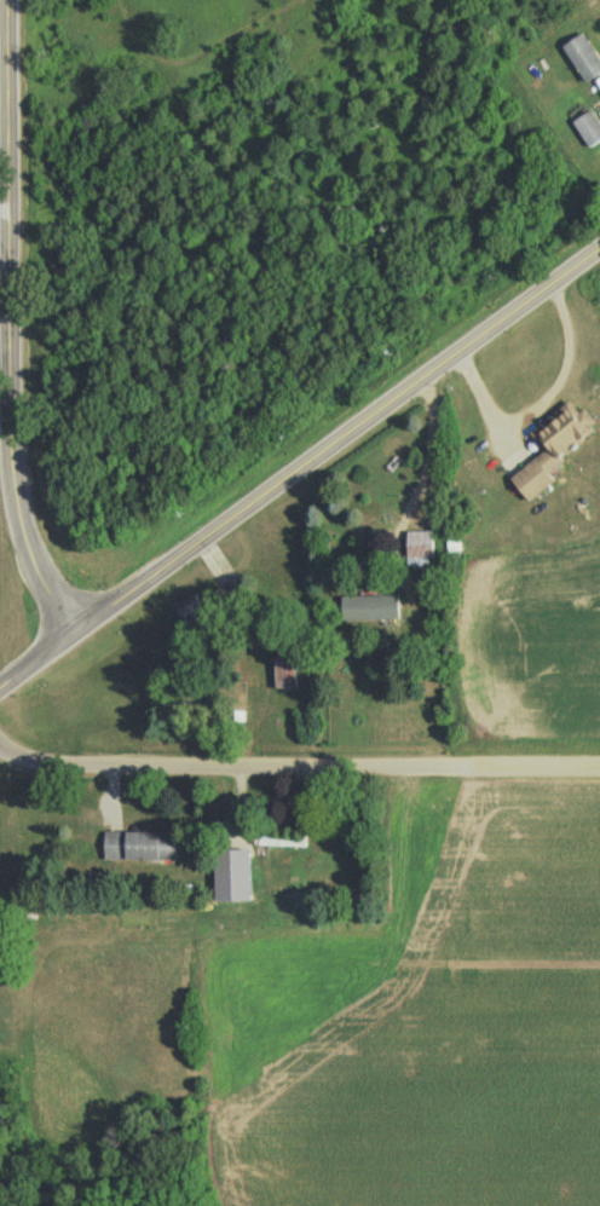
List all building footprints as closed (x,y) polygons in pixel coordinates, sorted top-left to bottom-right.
[(599,77),(599,63),(582,36),(561,50),(586,86),(599,77)] [(589,151),(599,144),(599,127),(591,113),(572,125),(589,151)] [(530,436),(545,455),(511,481),(529,505),(555,485),(546,473),(597,433),(573,402),(530,436)] [(433,535),(407,535),(407,572),(433,572),(433,535)] [(196,597),(176,611),(192,632),(221,611),(210,597),(200,604),(196,597)] [(399,599),(342,599),(342,624),(399,624),(399,599)] [(297,691),(296,661),(275,661),(276,692),(297,691)] [(175,864),(175,836),(104,836),(104,864),(175,864)] [(306,850),(306,839),(257,839),(257,850),(306,850)]
